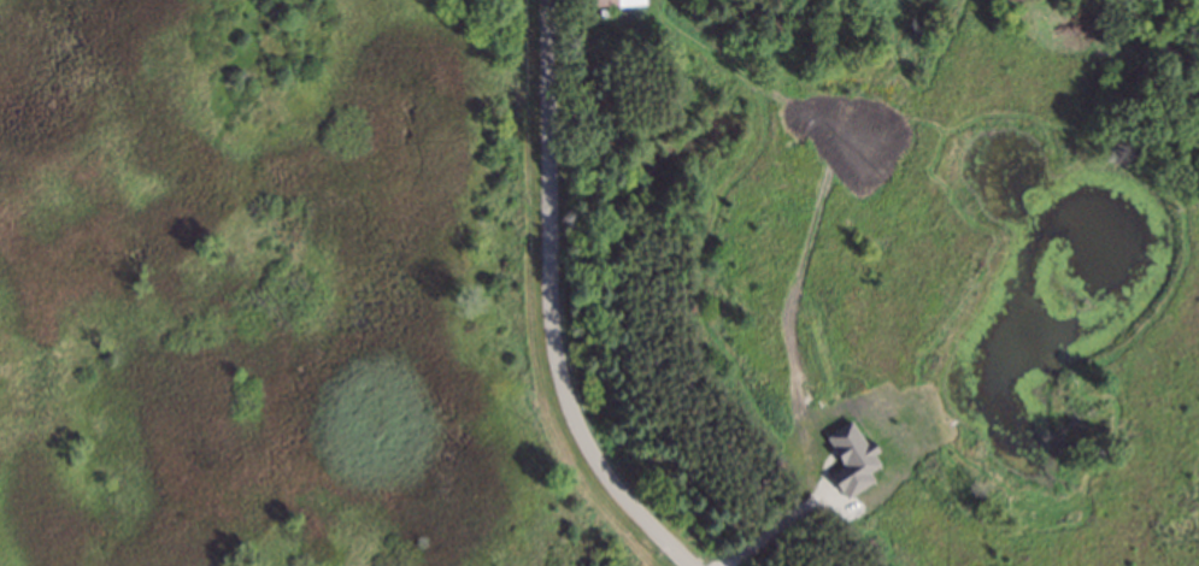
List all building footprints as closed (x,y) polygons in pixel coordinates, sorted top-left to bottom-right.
[(845,499),(875,481),(869,472),(880,465),(874,455),(879,451),(873,440),(866,444),(852,421),(826,436),(844,466),(830,474),(845,499)]
